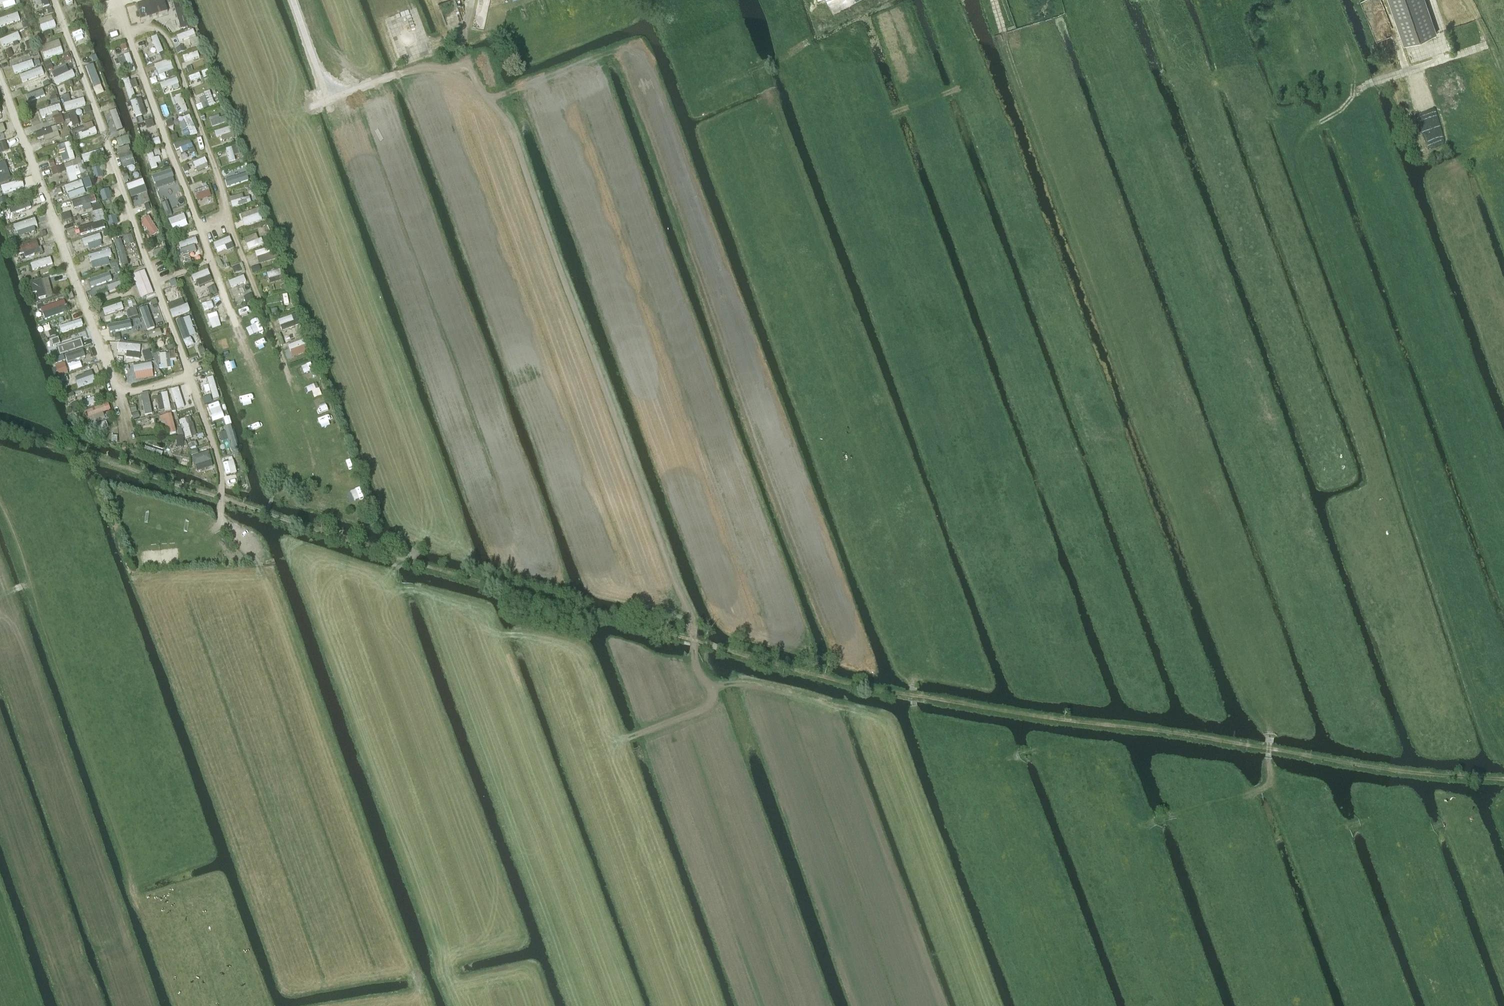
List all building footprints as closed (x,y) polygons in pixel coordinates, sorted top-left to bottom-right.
[(136,6),(140,20),(167,12),(163,0),(154,0),(136,6)] [(1404,45),(1435,35),(1423,0),(1389,0),(1404,45)] [(144,272),(135,276),(143,298),(153,294),(144,272)]
